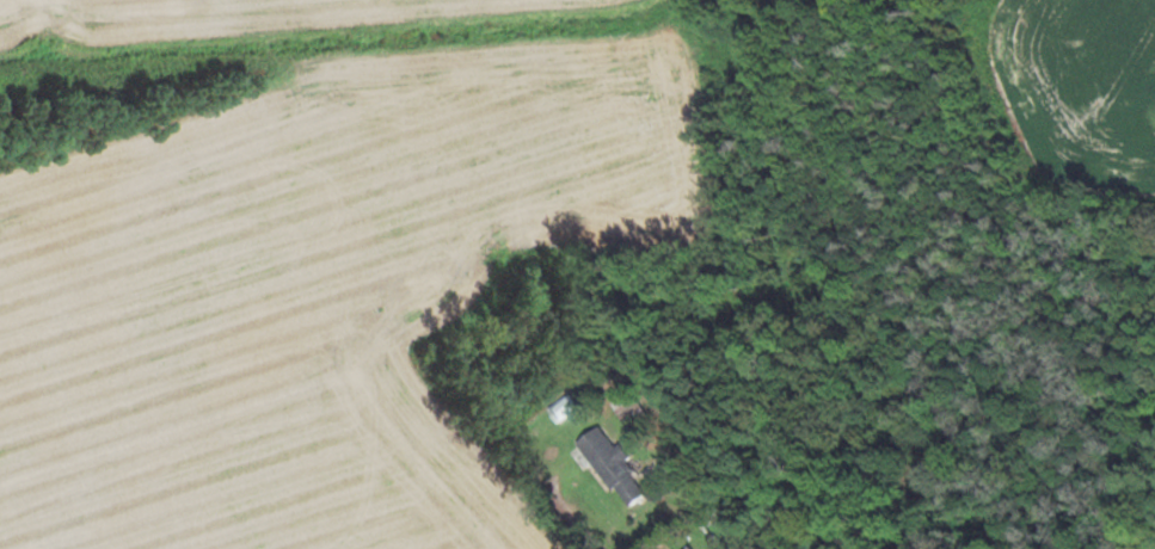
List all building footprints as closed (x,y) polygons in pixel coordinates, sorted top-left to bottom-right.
[(546,408),(554,423),(578,409),(569,394),(546,408)] [(575,445),(625,507),(644,491),(620,462),(626,457),(599,425),(575,445)]
